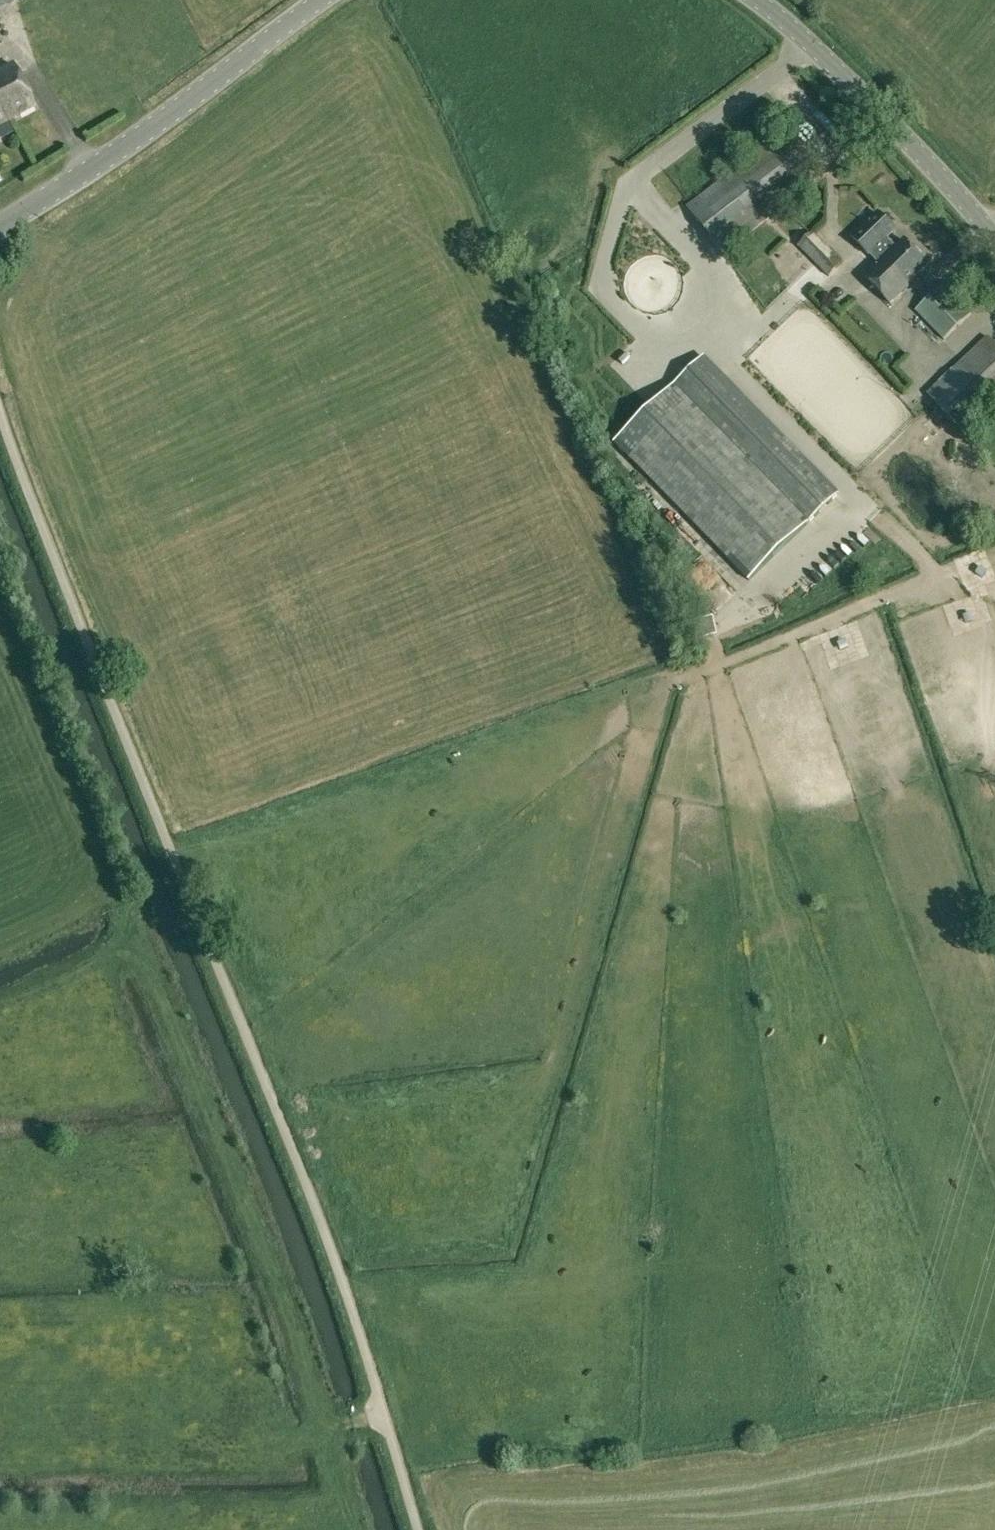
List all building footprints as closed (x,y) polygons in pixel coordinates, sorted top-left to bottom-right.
[(19,0),(0,0),(0,10),(19,0)] [(0,72),(0,101),(10,121),(35,108),(13,65),(0,72)] [(4,135),(0,126),(10,121),(0,101),(0,137),(4,135)] [(778,134),(685,206),(723,254),(816,184),(778,134)] [(869,255),(877,263),(894,246),(887,238),(894,230),(878,214),(852,238),(869,255)] [(812,232),(798,246),(829,277),(842,263),(812,232)] [(895,246),(894,246),(877,263),(863,277),(890,305),(909,287),(908,286),(910,283),(928,265),(904,240),(896,248),(895,246)] [(943,339),(971,313),(943,282),(915,310),(943,339)] [(963,432),(966,435),(994,407),(994,343),(987,335),(925,392),(963,432)] [(702,356),(614,444),(749,582),(838,495),(702,356)]
